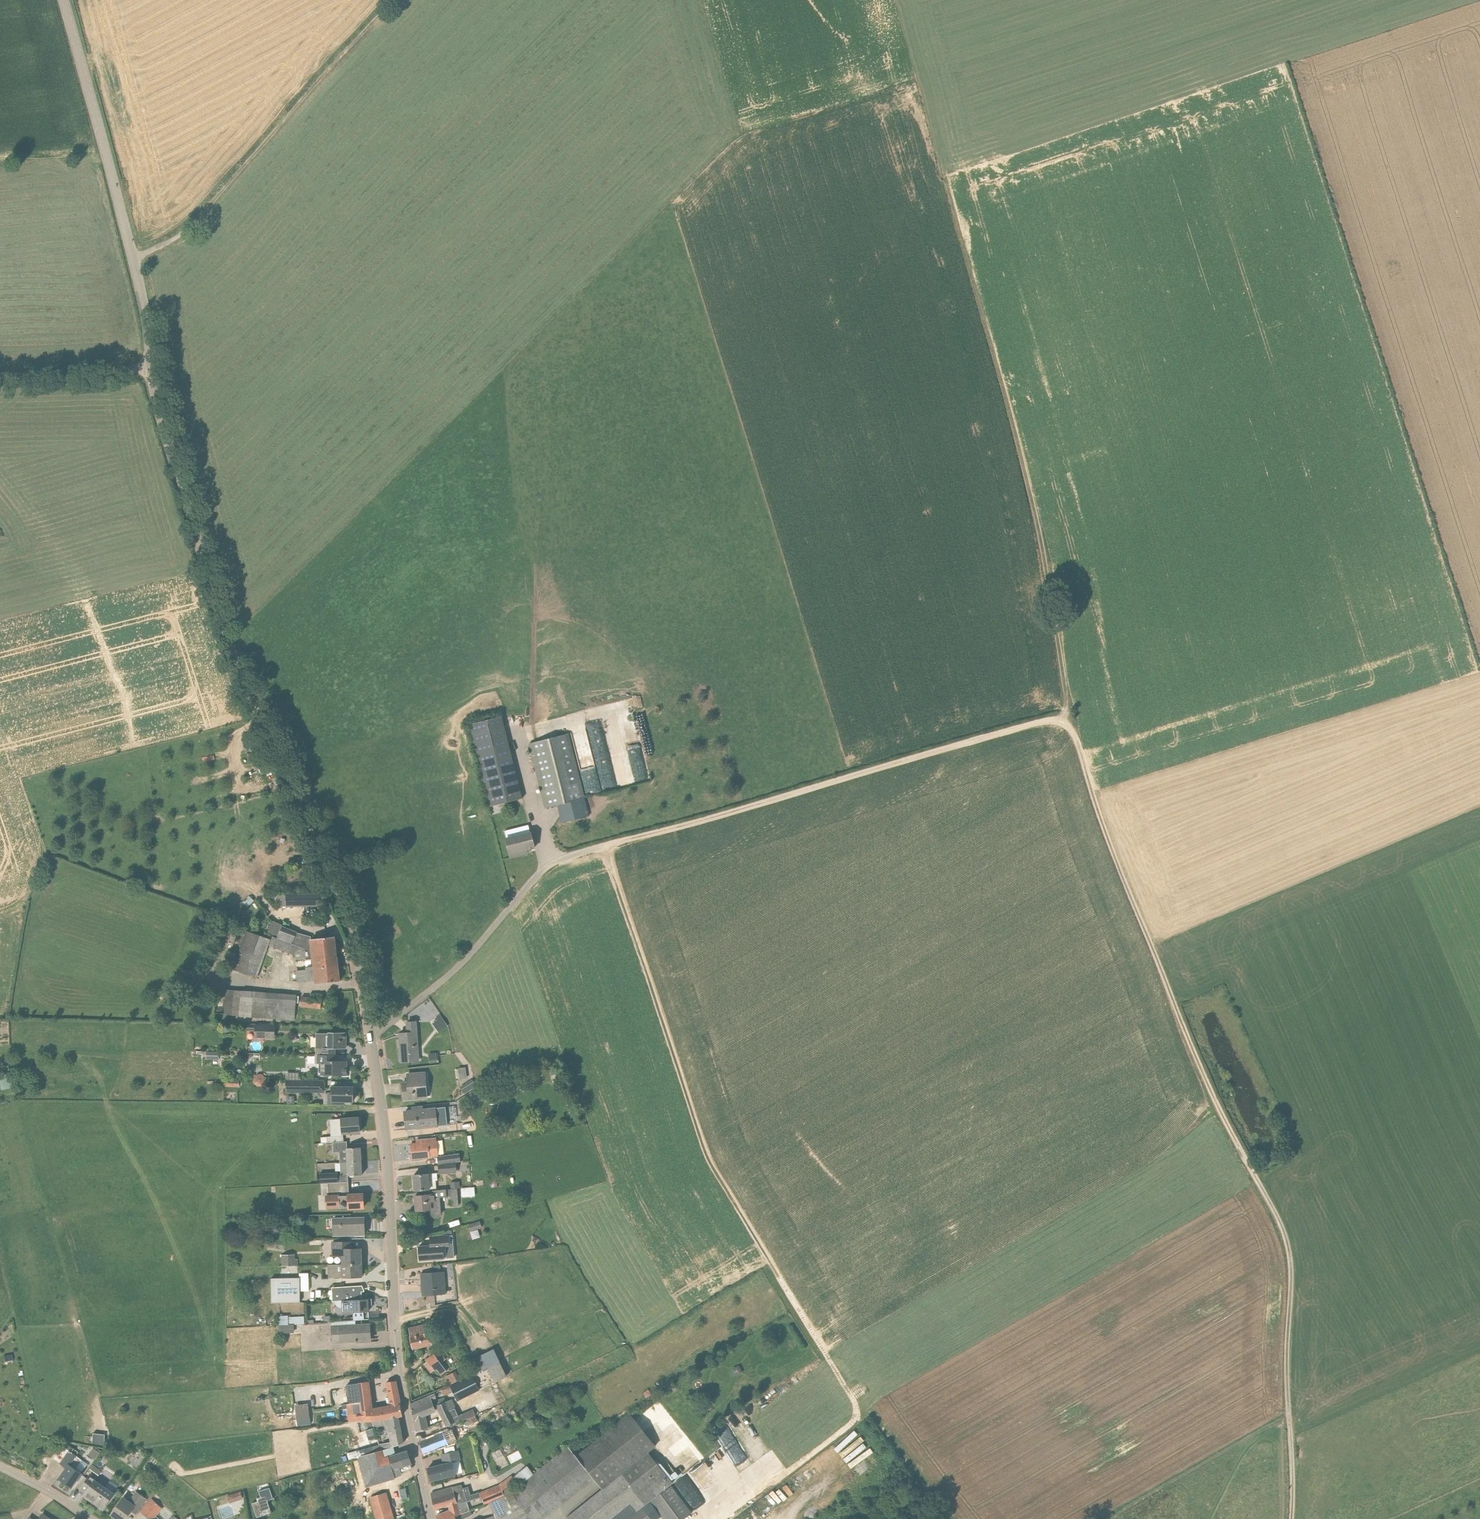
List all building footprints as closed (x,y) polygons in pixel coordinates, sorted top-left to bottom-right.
[(629,744),(641,741),(635,710),(623,712),(629,744)] [(468,725),(474,749),(489,807),(522,798),(502,716),(468,725)] [(569,733),(529,743),(545,808),(584,798),(580,781),(569,733)] [(506,839),(510,857),(523,854),(522,851),(535,847),(531,832),(506,839)] [(320,894),(286,894),(286,906),(320,906),(320,894)] [(255,900),(251,896),(244,903),(248,907),(255,900)] [(313,958),(337,957),(334,936),(311,939),(311,936),(296,932),(282,926),(277,937),(277,938),(305,949),(307,960),(311,960),(311,959),(313,959),(313,958)] [(270,939),(247,930),(233,969),(256,978),(270,939)] [(296,962),(307,960),(305,949),(277,938),(277,937),(273,936),(269,945),(296,955),(296,961),(296,962)] [(338,966),(337,957),(313,958),(313,959),(314,966),(306,967),(307,970),(307,974),(315,973),(315,969),(338,966)] [(315,980),(316,983),(340,981),(338,966),(315,969),(315,973),(307,974),(307,970),(296,971),(298,981),(315,980)] [(296,995),(235,990),(226,990),(223,1014),(294,1020),(296,995)] [(301,997),(300,1006),(321,1008),(322,994),(310,993),(310,998),(301,997)] [(408,1032),(399,1033),(399,1034),(402,1034),(403,1047),(400,1047),(401,1062),(418,1061),(415,1021),(407,1022),(408,1032)] [(451,1033),(450,1028),(445,1029),(443,1021),(429,1022),(430,1036),(451,1033)] [(246,1030),(255,1030),(255,1037),(272,1037),(273,1026),(255,1025),(246,1025),(246,1030)] [(316,1055),(323,1055),(334,1055),(335,1048),(346,1048),(346,1033),(323,1033),(323,1048),(316,1048),(316,1055)] [(219,1051),(207,1051),(206,1059),(219,1059),(219,1051)] [(323,1055),(316,1055),(316,1063),(322,1063),(321,1075),(346,1075),(347,1061),(334,1060),(334,1055),(323,1055)] [(424,1073),(418,1073),(408,1074),(408,1082),(403,1083),(404,1099),(426,1098),(424,1073)] [(2,1088),(12,1088),(11,1074),(1,1074),(2,1088)] [(265,1082),(266,1078),(262,1074),(257,1074),(254,1077),(253,1082),(257,1086),(262,1086),(265,1082)] [(223,1086),(239,1087),(239,1080),(223,1079),(223,1086)] [(298,1080),(291,1080),(287,1080),(286,1092),(324,1092),(324,1081),(298,1080)] [(469,1090),(464,1083),(459,1087),(464,1093),(469,1090)] [(353,1087),(343,1087),(332,1087),(332,1092),(329,1092),(329,1096),(328,1104),(343,1104),(343,1101),(353,1101),(353,1087)] [(444,1108),(437,1108),(405,1111),(407,1129),(439,1127),(439,1126),(446,1125),(444,1108)] [(333,1142),(343,1141),(343,1133),(360,1132),(358,1117),(341,1119),(334,1119),(335,1136),(327,1137),(327,1143),(333,1142)] [(430,1157),(430,1156),(438,1156),(436,1138),(429,1139),(429,1138),(418,1140),(418,1143),(411,1143),(412,1159),(430,1157)] [(339,1152),(340,1162),(361,1161),(360,1147),(347,1147),(347,1141),(343,1141),(333,1142),(333,1152),(339,1152)] [(455,1162),(460,1162),(459,1154),(438,1157),(439,1164),(455,1162)] [(361,1161),(340,1162),(341,1176),(362,1175),(361,1161)] [(455,1162),(439,1164),(439,1174),(456,1173),(455,1162)] [(321,1183),(338,1182),(337,1172),(321,1173),(321,1183)] [(437,1173),(414,1175),(415,1190),(431,1189),(430,1181),(437,1180),(437,1173)] [(327,1195),(328,1207),(340,1206),(340,1207),(349,1207),(349,1208),(364,1207),(363,1194),(352,1194),(352,1181),(332,1182),(334,1195),(327,1195)] [(463,1195),(476,1194),(476,1185),(462,1185),(463,1195)] [(458,1206),(456,1188),(451,1189),(449,1189),(451,1206),(458,1206)] [(416,1210),(440,1209),(439,1201),(440,1201),(440,1197),(447,1197),(446,1189),(432,1190),(432,1194),(415,1195),(416,1210)] [(352,1231),(364,1230),(364,1217),(333,1219),(333,1237),(351,1236),(352,1231)] [(479,1221),(469,1225),(471,1230),(481,1227),(479,1221)] [(431,1245),(429,1245),(419,1246),(420,1260),(444,1259),(443,1251),(449,1251),(448,1235),(430,1236),(431,1245)] [(342,1255),(342,1264),(361,1263),(361,1248),(348,1248),(348,1242),(332,1242),(332,1256),(342,1255)] [(282,1266),(298,1266),(298,1259),(295,1259),(295,1254),(282,1254),(282,1266)] [(342,1264),(343,1277),(362,1277),(361,1263),(342,1264)] [(422,1282),(422,1292),(423,1296),(445,1294),(443,1271),(424,1273),(424,1282),(422,1282)] [(272,1278),(272,1302),(299,1302),(299,1278),(272,1278)] [(341,1300),(362,1299),(361,1285),(331,1287),(332,1300),(341,1300)] [(353,1314),(353,1320),(355,1320),(369,1319),(368,1305),(372,1305),(371,1299),(372,1299),(372,1298),(362,1299),(341,1300),(342,1314),(353,1314)] [(355,1320),(353,1320),(332,1321),(333,1342),(370,1339),(369,1324),(356,1325),(355,1320)] [(427,1325),(409,1329),(413,1347),(431,1344),(427,1325)] [(478,1370),(493,1363),(487,1352),(472,1359),(478,1370)] [(434,1354),(426,1360),(434,1370),(436,1368),(441,1374),(446,1370),(441,1363),(434,1354)] [(451,1382),(461,1378),(457,1369),(447,1373),(451,1382)] [(478,1391),(471,1377),(441,1392),(444,1396),(452,1392),(456,1401),(478,1391)] [(398,1416),(402,1415),(400,1404),(395,1380),(387,1382),(390,1406),(372,1409),(368,1381),(346,1384),(349,1403),(347,1404),(349,1422),(361,1421),(373,1420),(398,1416)] [(410,1403),(414,1419),(425,1415),(435,1412),(431,1401),(436,1399),(435,1395),(410,1403)] [(445,1427),(460,1420),(451,1399),(437,1405),(445,1427)] [(474,1407),(461,1412),(464,1419),(476,1413),(474,1407)] [(309,1412),(296,1414),(297,1426),(311,1424),(309,1412)] [(576,1456),(568,1446),(534,1474),(519,1486),(514,1490),(514,1491),(513,1492),(528,1517),(529,1518),(542,1518),(593,1478),(603,1490),(566,1517),(568,1518),(626,1518),(672,1483),(648,1453),(656,1446),(630,1413),(576,1456)] [(478,1420),(475,1415),(468,1418),(471,1423),(478,1420)] [(398,1416),(373,1420),(373,1421),(375,1425),(375,1428),(386,1425),(388,1433),(390,1442),(379,1444),(380,1451),(381,1450),(403,1443),(398,1416)] [(93,1441),(104,1443),(106,1432),(95,1430),(93,1441)] [(420,1442),(423,1452),(439,1448),(446,1445),(446,1444),(456,1440),(453,1432),(452,1430),(442,1434),(420,1442)] [(352,1460),(360,1457),(380,1451),(379,1444),(349,1453),(352,1460)] [(63,1446),(54,1458),(67,1468),(59,1478),(71,1487),(81,1473),(75,1469),(82,1459),(76,1455),(78,1452),(74,1449),(71,1452),(63,1446)] [(93,1447),(88,1454),(95,1459),(100,1452),(93,1447)] [(501,1468),(509,1464),(502,1449),(494,1453),(501,1468)] [(378,1482),(402,1474),(399,1467),(411,1462),(407,1451),(383,1458),(381,1450),(380,1451),(360,1457),(368,1485),(378,1482)] [(456,1451),(442,1454),(444,1463),(438,1464),(438,1465),(428,1468),(431,1480),(454,1474),(451,1462),(458,1461),(456,1451)] [(697,1507),(724,1488),(703,1460),(690,1470),(701,1486),(694,1491),(696,1494),(693,1496),(696,1501),(694,1503),(697,1507)] [(93,1465),(90,1469),(99,1475),(102,1471),(93,1465)] [(513,1477),(518,1484),(519,1486),(534,1474),(527,1466),(513,1477)] [(88,1489),(84,1495),(102,1509),(113,1493),(95,1480),(97,1478),(91,1474),(80,1489),(83,1486),(88,1489)] [(484,1504),(489,1503),(510,1494),(508,1491),(518,1484),(513,1477),(512,1476),(500,1485),(480,1493),(484,1504)] [(460,1516),(471,1511),(471,1510),(470,1511),(466,1502),(462,1503),(457,1486),(431,1493),(432,1499),(435,1508),(448,1504),(450,1510),(436,1515),(437,1518),(461,1518),(460,1516)] [(664,1518),(684,1518),(691,1514),(671,1486),(651,1501),(664,1518)] [(377,1518),(396,1518),(389,1489),(371,1494),(377,1518)] [(236,1493),(238,1500),(244,1498),(241,1491),(236,1493)] [(117,1518),(124,1518),(131,1510),(136,1513),(146,1499),(135,1492),(128,1501),(123,1497),(110,1514),(117,1518)] [(510,1494),(489,1503),(494,1514),(481,1518),(524,1518),(528,1517),(513,1492),(511,1493),(510,1494)] [(258,1501),(252,1503),(257,1517),(271,1513),(265,1495),(257,1498),(258,1501)] [(155,1516),(162,1509),(151,1499),(141,1511),(149,1518),(159,1518),(155,1516)] [(642,1507),(627,1518),(651,1518),(642,1507)] [(471,1511),(460,1516),(461,1518),(463,1518),(473,1515),(471,1511)]
